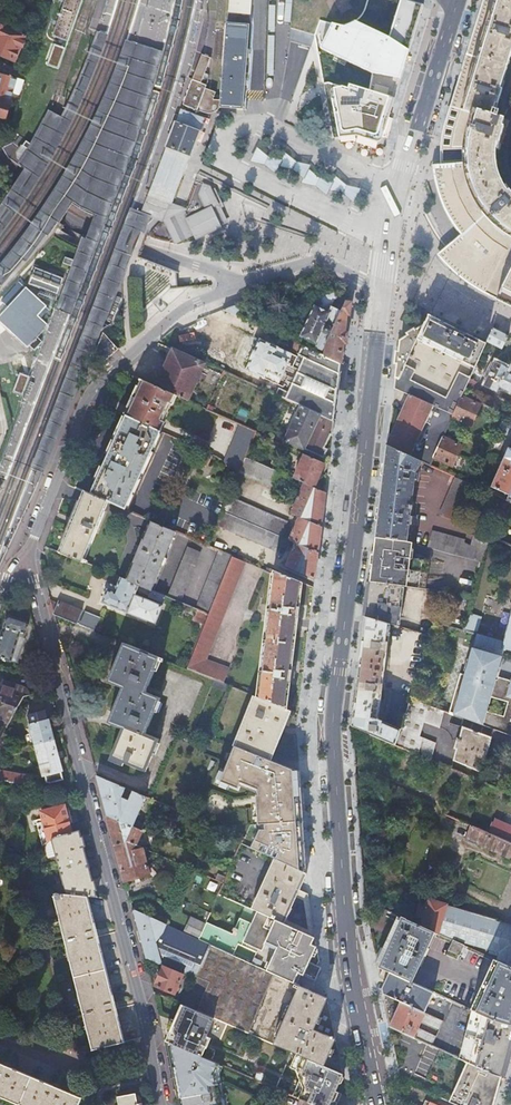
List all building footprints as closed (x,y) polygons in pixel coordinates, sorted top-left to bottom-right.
[(53,37),(68,43),(83,0),(66,0),(53,37)] [(253,21),(254,0),(230,0),(230,12),(244,13),(243,21),(253,21)] [(291,30),(306,35),(312,36),(314,37),(319,23),(320,20),(327,22),(340,25),(350,23),(361,16),(366,8),(368,0),(300,0),(291,30)] [(314,37),(310,48),(317,51),(368,72),(404,76),(424,5),(408,1),(408,0),(387,0),(377,34),(350,23),(340,25),(327,22),(320,20),(319,23),(314,37)] [(449,107),(473,114),(466,135),(465,143),(465,153),(465,163),(433,165),(435,179),(439,195),(446,212),(453,226),(462,237),(438,257),(440,259),(442,261),(443,262),(445,264),(447,266),(448,267),(450,269),(452,271),(454,272),(456,274),(458,275),(461,277),(463,279),(466,281),(469,283),(472,285),(471,287),(482,292),(485,293),(500,301),(510,306),(510,0),(482,0),(449,107)] [(222,47),(218,105),(240,107),(246,23),(224,22),(222,47)] [(25,38),(25,37),(0,25),(0,54),(14,60),(19,51),(21,52),(27,40),(25,38)] [(29,190),(53,153),(72,116),(86,87),(96,63),(107,34),(96,30),(79,70),(58,115),(46,109),(31,137),(15,162),(21,166),(10,185),(0,201),(0,233),(11,218),(29,190)] [(94,214),(85,238),(81,237),(55,309),(70,315),(130,156),(134,145),(138,133),(142,122),(145,111),(147,105),(154,82),(163,51),(126,40),(122,51),(119,60),(116,67),(113,75),(109,83),(104,95),(97,110),(91,124),(86,132),(78,148),(70,163),(65,172),(59,181),(53,190),(48,199),(31,224),(7,255),(0,264),(0,285),(1,286),(22,259),(24,261),(45,234),(47,236),(65,211),(72,201),(83,209),(94,214)] [(50,63),(62,66),(65,46),(54,43),(50,63)] [(195,109),(204,87),(205,83),(200,81),(209,56),(200,52),(180,103),(195,109)] [(364,88),(395,98),(400,82),(404,76),(368,72),(364,88)] [(17,79),(0,74),(0,118),(3,119),(7,117),(11,104),(9,104),(17,79)] [(342,81),(322,74),(334,138),(342,138),(358,136),(380,143),(395,98),(364,88),(342,81)] [(204,87),(195,109),(205,112),(212,111),(216,106),(217,99),(211,98),(213,91),(204,87)] [(179,107),(145,195),(165,203),(170,204),(192,146),(203,116),(179,107)] [(271,169),(280,153),(256,140),(248,157),(271,169)] [(300,176),(309,160),(285,147),(276,163),(300,176)] [(323,193),(331,176),(308,164),(299,180),(323,193)] [(350,202),(359,186),(335,173),(327,190),(350,202)] [(148,215),(142,234),(170,243),(175,240),(177,244),(196,235),(198,239),(222,228),(217,218),(213,208),(220,205),(216,196),(211,188),(197,182),(187,209),(180,206),(174,204),(171,213),(148,215)] [(139,211),(129,207),(75,350),(89,355),(139,230),(142,231),(148,215),(139,211)] [(137,273),(176,285),(181,269),(142,257),(137,273)] [(32,283),(60,294),(66,279),(38,268),(32,283)] [(46,305),(26,287),(0,315),(0,322),(28,347),(48,325),(38,315),(46,305)] [(315,345),(324,349),(341,311),(332,306),(336,296),(335,294),(335,293),(327,289),(327,290),(324,291),(323,291),(316,306),(315,306),(301,336),(316,343),(315,345)] [(349,302),(346,300),(341,311),(324,349),(322,354),(342,363),(347,322),(349,302)] [(240,317),(239,304),(224,310),(240,317)] [(427,319),(423,326),(400,378),(399,378),(395,385),(395,387),(411,394),(455,414),(463,396),(471,377),(487,343),(436,318),(435,319),(428,316),(427,319)] [(400,378),(423,326),(401,340),(399,353),(396,378),(399,378),(400,378)] [(509,336),(493,328),(488,341),(503,348),(509,336)] [(277,346),(281,336),(266,329),(261,339),(256,349),(255,348),(250,360),(251,361),(246,371),(285,387),(290,376),(295,378),(299,368),(294,366),(299,356),(277,346)] [(103,364),(119,350),(103,333),(91,363),(97,370),(103,364)] [(339,384),(342,363),(322,354),(281,336),(277,346),(299,356),(294,366),(299,368),(295,378),(289,392),(279,388),(276,394),(302,406),(335,420),(339,384)] [(75,350),(30,467),(43,473),(89,355),(75,350)] [(173,350),(172,352),(157,387),(178,396),(188,401),(205,364),(173,350)] [(508,369),(509,367),(496,361),(484,385),(496,391),(499,385),(510,391),(510,370),(508,369)] [(25,394),(32,375),(22,372),(15,390),(25,394)] [(478,381),(471,377),(467,388),(474,392),(478,381)] [(178,396),(157,387),(142,380),(129,407),(133,409),(129,418),(161,432),(166,423),(165,422),(169,413),(166,411),(169,404),(173,406),(178,396)] [(435,457),(445,436),(447,432),(450,425),(454,416),(455,414),(411,394),(388,445),(424,461),(432,465),(434,460),(435,457)] [(481,404),(463,396),(455,414),(454,416),(472,424),(481,404)] [(335,420),(302,406),(286,440),(325,457),(328,449),(325,447),(329,440),(331,435),(333,436),(335,420)] [(127,417),(91,494),(109,502),(125,509),(161,432),(129,418),(127,417)] [(224,464),(240,472),(240,471),(246,457),(256,433),(256,432),(241,425),(224,464)] [(445,436),(435,457),(464,470),(469,459),(458,454),(463,444),(445,436)] [(424,461),(388,445),(383,486),(377,538),(407,541),(410,524),(414,525),(415,517),(411,516),(412,510),(413,510),(414,506),(412,506),(415,490),(416,480),(420,481),(421,473),(417,472),(424,461)] [(510,492),(510,448),(509,447),(505,458),(493,485),(510,494),(510,492)] [(295,478),(306,483),(315,487),(321,474),(326,464),(305,455),(295,478)] [(284,487),(292,477),(246,457),(240,471),(280,489),(282,485),(284,487)] [(473,483),(471,482),(458,477),(441,514),(456,520),(473,483)] [(301,518),(322,527),(323,519),(325,509),(327,492),(315,487),(306,483),(302,493),(296,491),(292,500),(298,502),(293,514),(301,518)] [(85,492),(60,553),(87,564),(88,561),(85,560),(109,502),(91,494),(85,492)] [(224,510),(283,537),(289,522),(230,496),(224,510)] [(224,510),(217,525),(277,551),(283,537),(224,510)] [(298,543),(319,553),(321,537),(322,527),(301,518),(298,524),(297,526),(297,525),(294,532),(294,533),(291,540),(298,543)] [(165,559),(177,531),(152,521),(127,580),(152,590),(163,564),(164,565),(167,559),(165,559)] [(428,547),(484,563),(492,536),(476,529),(472,546),(465,543),(466,540),(433,531),(428,547)] [(419,588),(426,589),(427,584),(431,561),(414,558),(412,558),(413,553),(414,543),(407,541),(377,538),(376,544),(373,571),(372,578),(372,582),(404,586),(419,588)] [(317,570),(319,553),(298,543),(295,549),(294,550),(295,551),(288,567),(316,579),(317,570)] [(167,597),(180,602),(201,552),(188,547),(167,597)] [(210,614),(233,556),(220,550),(196,608),(210,614)] [(223,619),(246,562),(233,556),(210,614),(188,669),(224,684),(230,670),(206,660),(223,619)] [(301,610),(305,583),(275,571),(274,574),(266,637),(258,698),(288,710),(292,681),(295,681),(296,673),(293,673),(296,649),(300,618),(303,618),(304,610),(301,610)] [(152,590),(127,580),(121,578),(117,586),(111,583),(109,589),(108,589),(103,601),(156,623),(163,606),(136,595),(138,590),(154,596),(156,592),(152,590)] [(368,611),(367,617),(391,624),(398,626),(399,620),(404,586),(372,582),(368,611)] [(58,603),(53,614),(96,631),(101,617),(86,612),(85,613),(58,603)] [(463,630),(476,634),(476,633),(481,617),(469,613),(468,613),(463,630)] [(3,629),(5,630),(0,645),(0,659),(16,664),(18,663),(25,640),(24,639),(29,625),(28,623),(10,617),(7,619),(3,629)] [(363,653),(354,726),(396,745),(402,729),(379,718),(387,659),(391,624),(367,617),(363,653)] [(504,642),(476,633),(476,634),(472,647),(475,648),(502,656),(503,656),(504,653),(505,649),(510,651),(510,618),(504,642)] [(163,663),(164,659),(128,644),(114,680),(128,686),(114,722),(128,728),(115,759),(146,773),(159,740),(145,735),(160,699),(146,693),(159,661),(163,663)] [(502,656),(475,648),(472,656),(471,661),(482,664),(482,663),(482,662),(483,661),(484,661),(484,660),(485,660),(486,660),(487,661),(488,661),(488,662),(489,663),(489,664),(488,665),(488,666),(487,666),(498,669),(499,664),(502,656)] [(24,668),(43,662),(40,651),(26,655),(23,663),(24,668)] [(471,661),(467,674),(462,673),(450,713),(453,714),(510,735),(510,680),(502,677),(499,686),(494,684),(497,676),(496,676),(498,669),(487,666),(488,666),(488,665),(489,664),(489,663),(488,662),(488,661),(487,661),(486,660),(485,660),(484,660),(484,661),(483,661),(482,662),(482,663),(482,664),(471,661)] [(28,695),(29,695),(29,694),(29,693),(29,692),(29,691),(28,690),(14,686),(13,689),(0,685),(0,721),(1,721),(0,722),(0,724),(7,727),(24,696),(28,695)] [(228,686),(208,735),(237,747),(269,760),(289,711),(288,710),(258,698),(228,686)] [(396,745),(452,769),(455,760),(482,772),(491,737),(450,722),(453,714),(450,713),(411,699),(402,729),(396,745)] [(35,745),(53,740),(48,721),(41,722),(38,714),(28,717),(35,745)] [(62,771),(53,740),(35,745),(43,776),(45,776),(47,782),(51,783),(63,781),(61,772),(62,771)] [(269,760),(237,747),(236,750),(230,763),(227,770),(222,782),(231,786),(240,789),(242,784),(259,791),(259,797),(258,797),(258,805),(259,818),(260,826),(257,826),(258,836),(252,850),(274,860),(308,876),(301,773),(269,760)] [(229,790),(231,786),(222,782),(227,770),(223,769),(216,785),(229,790)] [(26,785),(28,776),(0,770),(0,779),(26,785)] [(135,821),(145,798),(132,792),(129,799),(123,796),(125,789),(97,776),(107,816),(140,831),(143,825),(135,821)] [(37,824),(42,847),(52,840),(57,837),(71,833),(64,805),(41,813),(43,823),(37,824)] [(140,831),(107,816),(115,845),(129,842),(135,845),(141,831),(140,831)] [(510,843),(510,828),(495,821),(489,834),(510,843)] [(489,834),(471,826),(466,840),(467,841),(466,843),(477,847),(477,846),(510,860),(510,843),(489,834)] [(97,897),(79,830),(71,833),(57,837),(52,840),(67,894),(89,897),(97,897)] [(129,842),(115,845),(125,881),(149,875),(142,848),(135,845),(129,842)] [(294,906),(308,876),(274,860),(252,909),(253,909),(257,911),(285,924),(294,906)] [(36,891),(18,890),(22,907),(35,909),(36,891)] [(89,897),(67,894),(54,893),(55,895),(54,896),(54,897),(55,897),(93,1049),(92,1050),(92,1051),(127,1043),(126,1041),(125,1041),(117,1009),(118,1008),(116,1001),(115,1001),(98,936),(100,936),(98,929),(97,929),(89,897)] [(510,967),(510,924),(498,921),(498,920),(429,900),(426,911),(420,909),(417,918),(423,920),(422,925),(435,931),(445,936),(453,939),(463,944),(493,958),(510,967)] [(194,980),(210,945),(199,940),(184,933),(132,910),(145,959),(164,966),(183,975),(184,975),(194,980)] [(312,944),(315,937),(303,932),(291,926),(285,924),(257,911),(251,923),(247,933),(234,928),(233,928),(234,929),(233,931),(232,930),(232,931),(233,931),(232,934),(206,922),(206,923),(199,940),(210,945),(234,955),(239,944),(257,952),(252,964),(294,983),(299,972),(316,980),(321,967),(310,962),(314,952),(314,953),(318,952),(317,946),(312,944)] [(381,956),(384,957),(402,916),(400,915),(381,956)] [(380,967),(384,969),(391,972),(403,978),(412,983),(435,931),(422,925),(402,916),(384,957),(380,967)] [(184,933),(199,940),(206,923),(192,918),(184,933)] [(247,933),(251,923),(239,918),(234,928),(247,933)] [(458,956),(463,944),(453,939),(448,951),(458,956)] [(334,1030),(328,998),(294,983),(252,964),(234,955),(210,945),(194,980),(192,984),(201,994),(272,1025),(339,1053),(334,1030)] [(510,1024),(510,967),(493,958),(472,1008),(473,1008),(476,1010),(510,1024)] [(183,975),(164,966),(156,984),(157,987),(165,990),(174,994),(178,986),(183,975)] [(381,977),(387,981),(391,972),(384,969),(381,977)] [(420,1010),(421,1011),(430,991),(425,989),(412,983),(403,978),(391,972),(387,981),(389,981),(384,993),(384,994),(420,1010)] [(201,994),(192,984),(183,1006),(212,1018),(239,1030),(266,1041),(272,1025),(201,994)] [(421,1011),(425,1012),(434,992),(430,991),(421,1011)] [(388,1011),(391,1027),(413,1037),(425,1012),(421,1011),(420,1010),(384,994),(388,1011)] [(212,1018),(183,1006),(182,1005),(176,1018),(175,1020),(180,1022),(175,1033),(170,1031),(170,1032),(166,1041),(167,1041),(199,1055),(203,1048),(204,1046),(201,1044),(199,1043),(201,1039),(202,1040),(204,1036),(212,1018)] [(466,1031),(470,1033),(472,1025),(476,1010),(473,1008),(472,1011),(466,1031)] [(508,1050),(510,1039),(510,1024),(476,1010),(472,1025),(470,1033),(508,1050)] [(175,1020),(176,1018),(172,1017),(166,1031),(170,1032),(170,1031),(175,1020)] [(175,1020),(170,1031),(175,1033),(180,1022),(175,1020)] [(326,1059),(339,1053),(272,1025),(266,1041),(267,1042),(291,1052),(297,1055),(324,1066),(326,1059)] [(462,1059),(470,1033),(466,1031),(459,1058),(462,1059)] [(469,1062),(501,1076),(508,1050),(470,1033),(462,1059),(469,1062)] [(202,1040),(201,1044),(204,1046),(203,1048),(205,1048),(209,1038),(204,1036),(202,1040)] [(177,1104),(220,1104),(214,1073),(218,1064),(199,1056),(199,1055),(167,1041),(178,1097),(176,1098),(177,1104)] [(297,1055),(291,1052),(285,1067),(291,1069),(297,1055)] [(296,1079),(289,1095),(311,1104),(326,1067),(324,1066),(297,1055),(291,1069),(296,1079)] [(500,1079),(501,1076),(469,1062),(451,1103),(456,1104),(493,1104),(500,1079)] [(22,1104),(79,1104),(82,1097),(81,1097),(80,1098),(0,1064),(0,1096),(22,1104)] [(218,1064),(214,1073),(220,1104),(224,1104),(218,1074),(221,1066),(218,1064)] [(314,1104),(325,1104),(325,1103),(329,1101),(333,1092),(330,1091),(334,1082),(336,1081),(338,1076),(337,1074),(337,1072),(326,1067),(311,1104),(314,1104)] [(142,1102),(136,1103),(135,1093),(117,1096),(119,1104),(143,1104),(142,1102)]
